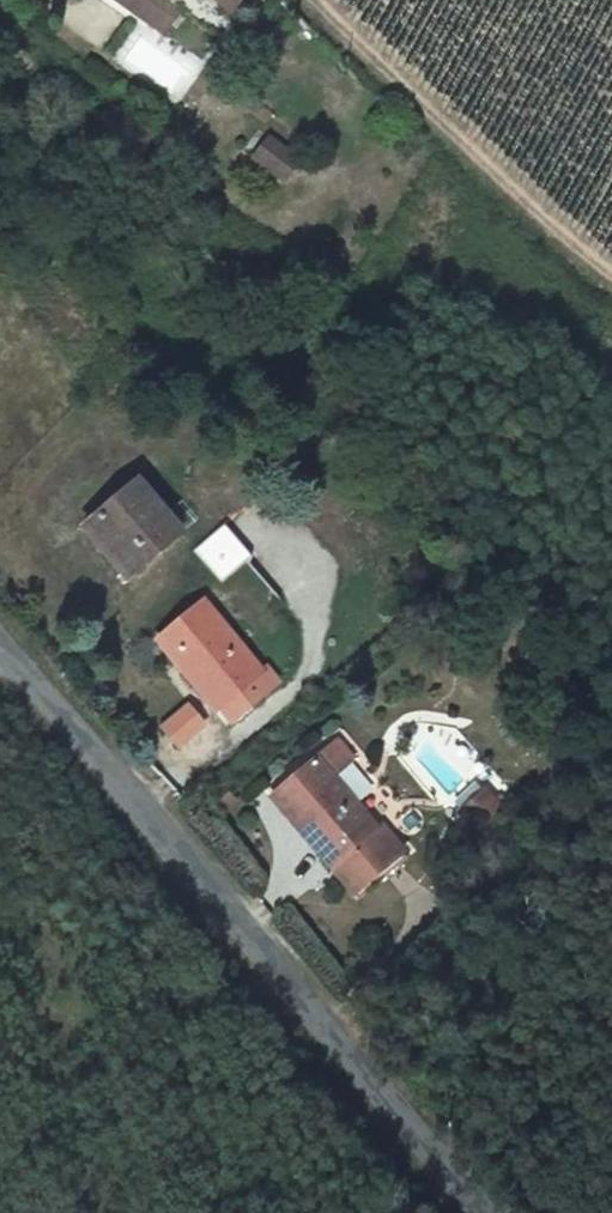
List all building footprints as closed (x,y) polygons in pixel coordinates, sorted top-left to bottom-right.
[(162,32),(169,21),(175,25),(184,10),(169,0),(115,0),(162,32)] [(274,115),(254,102),(249,110),(269,122),(274,115)] [(307,158),(274,138),(261,159),(294,179),(307,158)] [(121,559),(132,571),(178,530),(131,477),(95,509),(126,547),(122,552),(125,553),(125,556),(122,559),(121,559)] [(95,509),(86,516),(121,559),(122,559),(125,556),(125,553),(122,552),(126,547),(95,509)] [(220,581),(250,555),(223,524),(193,551),(220,581)] [(162,628),(207,681),(197,691),(210,707),(215,703),(227,717),(264,686),(252,671),(256,667),(199,597),(162,628)] [(197,691),(207,681),(162,628),(153,637),(197,691)] [(183,701),(156,722),(171,741),(198,719),(183,701)] [(401,857),(317,756),(284,786),(327,837),(316,847),(356,894),(401,857)] [(316,847),(327,837),(284,786),(273,795),(316,847)] [(469,824),(496,802),(483,786),(456,808),(469,824)]
